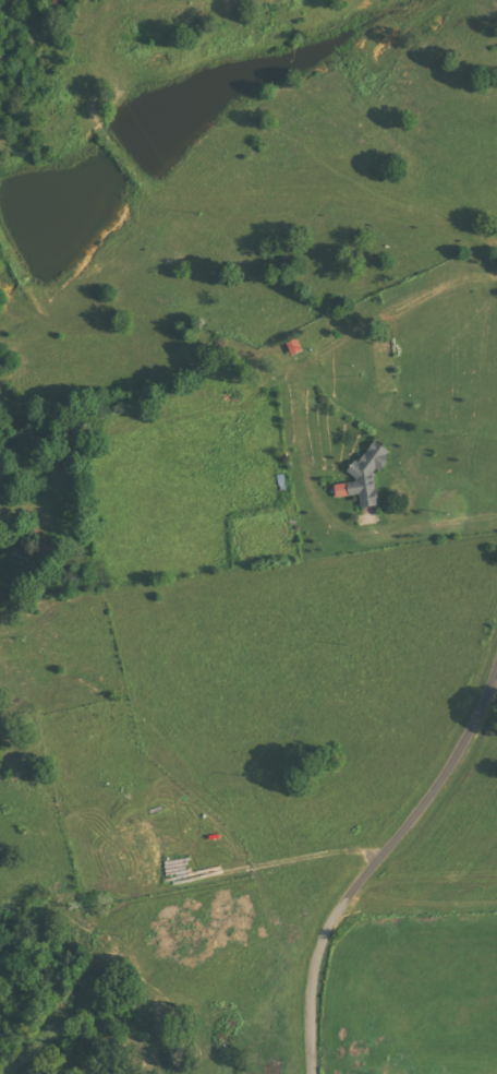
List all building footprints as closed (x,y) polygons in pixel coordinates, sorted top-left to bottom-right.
[(381,506),(376,472),(390,469),(385,442),(368,445),(371,459),(353,462),(356,482),(338,485),(340,498),(361,494),(364,508),(381,506)]
